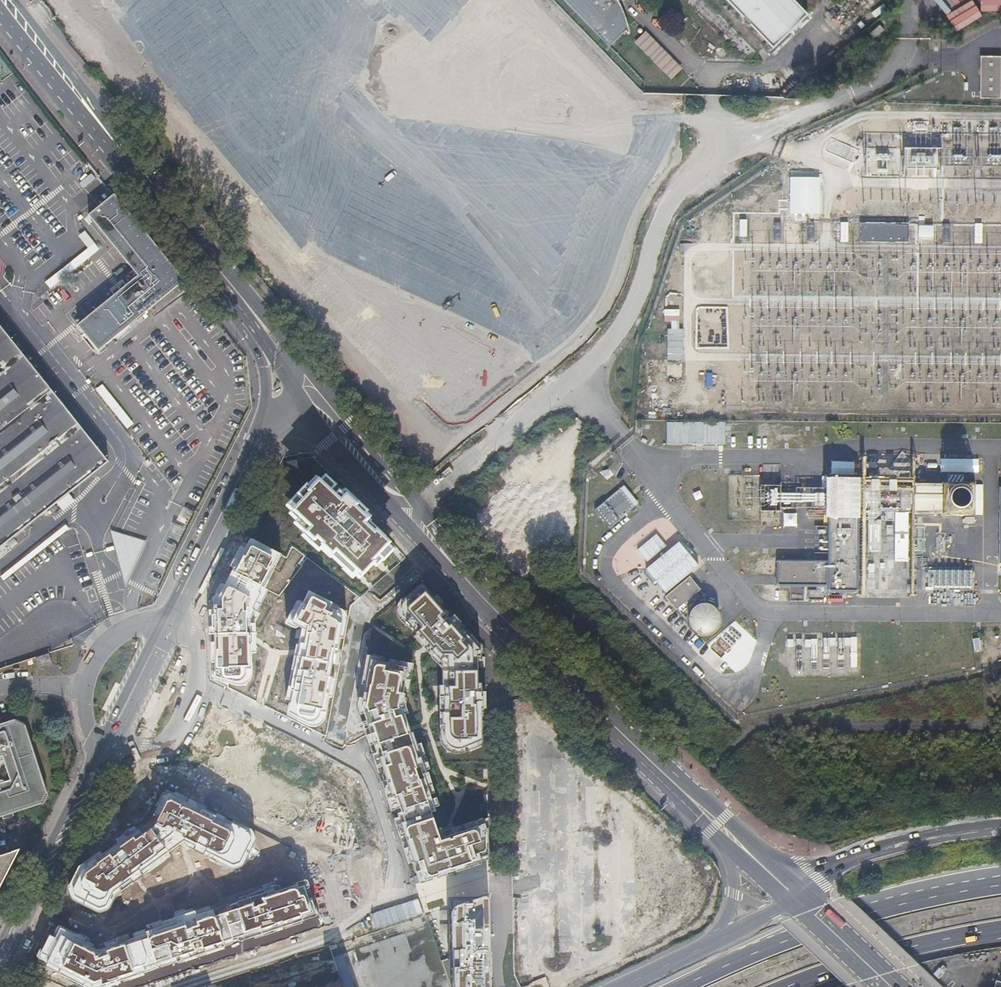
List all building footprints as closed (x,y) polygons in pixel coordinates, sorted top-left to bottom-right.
[(610,46),(626,30),(629,33),(631,32),(626,18),(618,2),(621,0),(565,0),(610,46)] [(793,0),(726,0),(771,47),(806,13),(793,0)] [(982,9),(1000,8),(1000,0),(982,0),(982,9)] [(682,67),(646,30),(635,41),(672,78),(682,67)] [(980,55),(980,97),(1000,98),(1000,94),(1000,55),(980,55)] [(821,176),(789,175),(788,214),(820,215),(821,176)] [(179,285),(184,280),(115,194),(89,215),(138,276),(78,325),(98,350),(179,285)] [(464,222),(455,228),(464,240),(473,234),(464,222)] [(908,224),(861,222),(860,241),(908,243),(908,224)] [(489,284),(500,276),(495,269),(484,277),(489,284)] [(403,293),(395,300),(405,310),(413,303),(403,293)] [(109,464),(47,386),(0,326),(0,550),(109,464)] [(503,363),(516,356),(510,343),(499,349),(496,342),(493,344),(503,363)] [(126,416),(101,385),(96,388),(121,420),(126,416)] [(666,445),(740,444),(740,421),(666,422),(666,445)] [(912,471),(913,460),(905,459),(904,470),(912,471)] [(829,561),(778,560),(778,583),(828,584),(828,589),(863,590),(865,518),(872,518),(877,513),(877,508),(903,509),(903,511),(908,511),(908,513),(970,514),(970,485),(909,484),(909,487),(903,487),(903,488),(877,488),(877,484),(871,478),(828,477),(827,517),(830,518),(829,561)] [(623,486),(594,511),(609,528),(638,504),(623,486)] [(694,491),(698,500),(708,496),(704,486),(694,491)] [(320,487),(316,488),(311,491),(300,504),(299,507),(299,512),(300,517),(301,518),(352,566),(357,568),(361,568),(367,566),(380,552),(381,548),(382,543),(380,539),(329,490),(326,488),(322,488),(320,487)] [(906,513),(894,513),(892,560),(906,561),(906,513)] [(880,520),(867,520),(866,551),(879,551),(880,520)] [(655,523),(645,530),(658,546),(668,539),(655,523)] [(119,552),(120,557),(127,580),(142,548),(137,546),(139,541),(139,542),(139,541),(122,536),(123,537),(122,539),(114,535),(119,552)] [(643,565),(656,554),(642,535),(628,546),(643,565)] [(258,543),(247,537),(240,553),(241,553),(213,608),(215,672),(219,672),(220,677),(236,682),(240,682),(243,681),(246,676),(246,670),(251,670),(251,644),(252,644),(252,636),(252,633),(250,633),(250,620),(255,611),(253,610),(274,568),(271,566),(276,554),(257,545),(258,543)] [(873,563),(866,562),(866,588),(873,588),(873,593),(878,593),(878,588),(885,588),(886,563),(878,563),(878,578),(873,578),(873,563)] [(972,587),(971,568),(925,569),(925,588),(972,587)] [(700,589),(689,575),(664,595),(675,608),(700,589)] [(455,622),(421,585),(402,601),(401,605),(400,609),(400,612),(401,615),(429,647),(444,663),(446,661),(448,664),(449,687),(440,686),(440,697),(440,708),(441,732),(446,744),(450,747),(455,749),(459,750),(482,740),(481,683),(477,683),(477,668),(477,646),(455,622)] [(333,603),(310,592),(302,609),(299,608),(292,621),(304,627),(300,648),(302,648),(301,652),(300,658),(301,658),(299,669),(296,668),(292,692),(294,692),(292,705),(297,706),(295,716),(309,723),(311,723),(313,723),(316,722),(319,721),(320,718),(321,717),(322,713),(327,714),(334,678),(331,678),(334,664),(335,664),(337,655),(336,655),(337,650),(339,650),(344,621),(343,618),(342,616),(340,615),(338,613),(339,612),(331,608),(333,603)] [(718,620),(718,617),(718,614),(717,611),(716,609),(714,607),(713,605),(710,604),(707,603),(703,602),(700,603),(697,603),(695,605),(693,607),(690,609),(689,612),(688,615),(688,618),(689,621),(690,624),(691,626),(693,628),(695,630),(698,631),(701,632),(704,632),(708,632),(710,631),(712,629),(714,628),(716,626),(717,623),(718,620)] [(856,637),(786,638),(787,647),(795,647),(795,666),(833,666),(833,667),(857,667),(856,637)] [(36,657),(39,667),(52,662),(49,653),(36,657)] [(407,668),(371,661),(363,706),(370,735),(375,732),(385,757),(380,757),(394,803),(399,803),(413,845),(409,847),(420,882),(488,859),(489,830),(484,824),(448,836),(441,838),(427,799),(431,797),(426,774),(412,735),(408,735),(406,730),(401,715),(401,705),(407,668)] [(44,803),(48,795),(26,725),(15,720),(0,725),(0,757),(2,756),(10,780),(0,784),(0,817),(44,803)] [(143,834),(139,829),(82,870),(70,895),(98,908),(102,908),(105,906),(106,905),(112,893),(162,857),(161,853),(180,839),(231,865),(235,865),(238,864),(240,863),(249,844),(251,840),(251,836),(248,833),(232,824),(231,825),(215,817),(216,816),(171,794),(166,795),(163,797),(158,808),(162,810),(154,826),(143,834)] [(19,849),(0,856),(0,886),(19,849)] [(522,861),(540,860),(539,850),(521,851),(522,861)] [(85,986),(104,986),(319,916),(313,898),(308,899),(304,886),(298,888),(297,885),(274,893),(273,891),(238,902),(240,909),(216,916),(213,910),(195,916),(196,919),(177,925),(176,923),(147,932),(148,935),(100,950),(75,938),(76,936),(60,928),(55,938),(50,935),(36,962),(85,986)] [(451,957),(441,961),(449,986),(490,986),(490,899),(486,896),(451,907),(451,957)] [(522,912),(546,913),(547,901),(523,899),(522,912)] [(519,945),(528,945),(527,933),(518,933),(519,945)] [(981,951),(969,953),(972,968),(984,966),(981,951)] [(964,955),(951,958),(955,972),(967,969),(964,955)] [(379,986),(449,986),(441,961),(379,986)]
